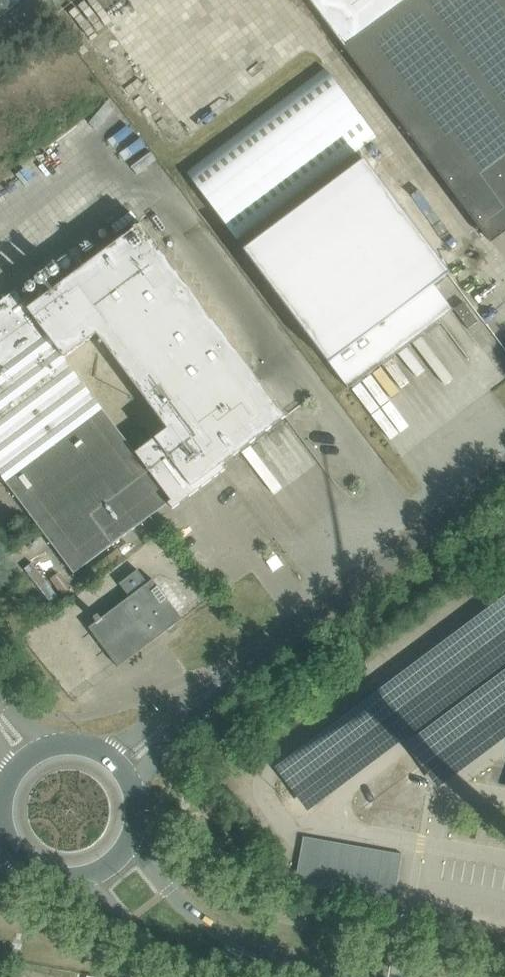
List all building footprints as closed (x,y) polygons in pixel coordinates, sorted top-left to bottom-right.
[(14,6),(9,0),(0,0),(0,16),(14,6)] [(348,45),(345,47),(491,241),(504,230),(504,0),(315,0),(348,45)] [(185,175),(237,240),(376,135),(324,66),(185,175)] [(348,389),(451,311),(453,310),(433,284),(449,273),(364,159),(243,250),(328,363),(329,363),(348,389)] [(14,291),(0,302),(0,475),(42,532),(73,573),(168,503),(172,509),(225,470),(221,465),(285,417),(141,224),(28,309),(14,291)] [(463,302),(453,309),(468,329),(477,321),(463,302)] [(182,619),(152,579),(147,583),(137,569),(119,583),(129,596),(101,618),(98,614),(93,618),(96,622),(88,627),(118,667),(167,630),(170,633),(177,627),(175,624),(182,619)] [(274,765),(307,809),(504,661),(504,592),(274,765)] [(405,741),(438,784),(504,734),(504,666),(405,741)] [(314,888),(394,902),(403,853),(323,839),(314,888)]
